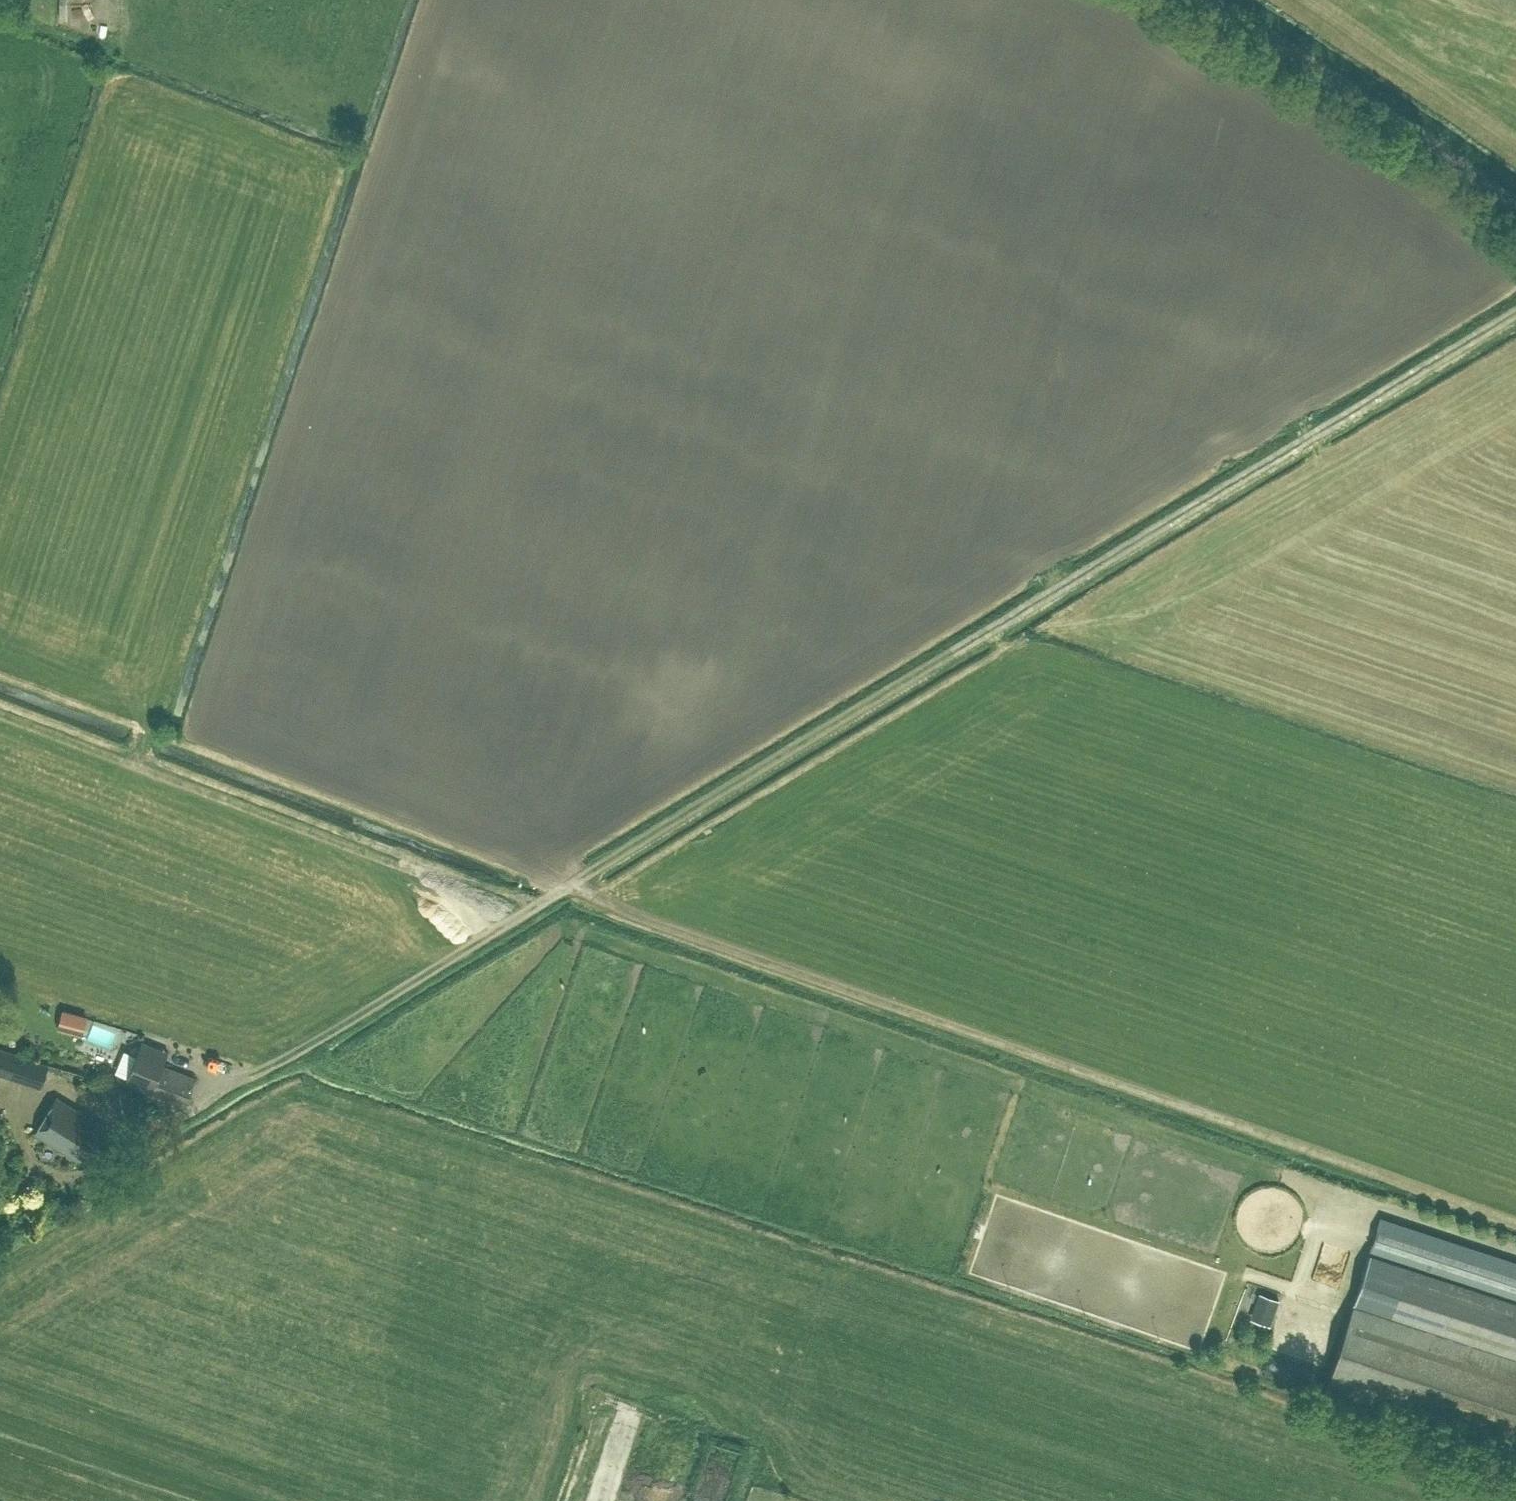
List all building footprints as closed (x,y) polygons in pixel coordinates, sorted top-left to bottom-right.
[(62,1008),(57,1027),(70,1030),(75,1011),(62,1008)] [(165,1050),(142,1041),(130,1074),(135,1076),(133,1083),(183,1102),(193,1076),(160,1064),(165,1050)] [(0,1047),(0,1072),(41,1087),(49,1064),(0,1047)] [(106,1125),(56,1095),(35,1131),(84,1161),(106,1125)] [(1381,1216),(1324,1388),(1515,1451),(1515,1261),(1381,1216)] [(1262,1290),(1254,1315),(1275,1323),(1284,1297),(1262,1290)]
